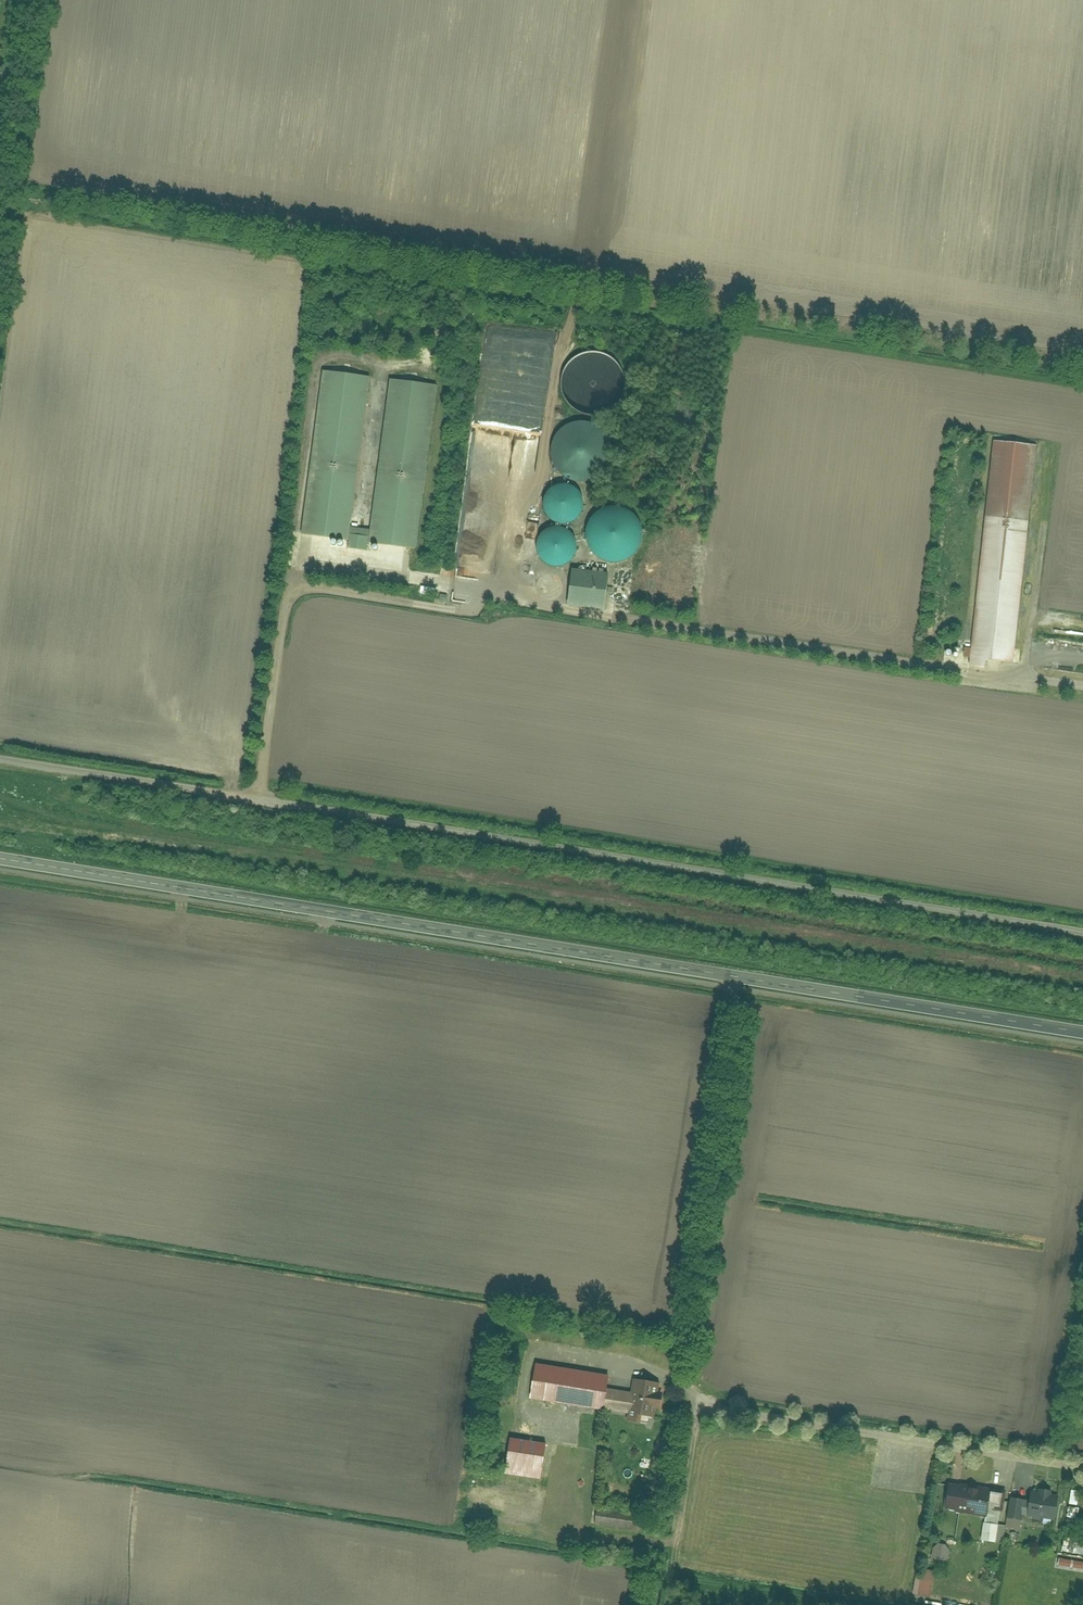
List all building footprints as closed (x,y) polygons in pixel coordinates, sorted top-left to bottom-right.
[(567,390),(571,399),(578,407),(587,411),(597,413),(607,411),(615,406),(622,399),(626,390),(627,380),(624,370),(619,362),(611,355),(601,352),(591,352),(582,355),(574,362),(568,370),(566,380),(567,390)] [(322,374),(301,535),(349,541),(369,380),(322,374)] [(391,381),(369,544),(415,550),(437,387),(391,381)] [(556,458),(560,468),(567,475),(576,480),(586,481),(596,480),(605,475),(611,467),(615,458),(616,448),(614,438),(608,430),(600,424),(591,421),(580,421),(571,424),(563,430),(557,439),(555,448),(556,458)] [(971,659),(1012,664),(1036,446),(994,442),(971,659)] [(549,510),(552,516),(557,521),(563,523),(570,524),(577,522),(582,518),(586,513),(588,506),(588,500),(586,494),(582,488),(577,485),(570,483),(564,483),(557,486),(552,490),(549,496),(548,503),(549,510)] [(588,540),(592,550),(599,557),(608,562),(618,563),(628,562),(637,557),(643,549),(647,540),(648,530),(645,520),(640,512),(632,506),(622,503),(612,503),(603,506),(595,512),(589,521),(587,530),(588,540)] [(542,553),(545,559),(550,563),(557,566),(564,566),(570,564),(576,560),(579,555),(581,549),(581,542),(579,536),(575,531),(570,527),(564,526),(557,526),(551,528),(545,533),(542,539),(541,546),(542,553)] [(574,571),(570,607),(605,610),(609,575),(574,571)] [(609,1378),(536,1366),(530,1404),(602,1416),(603,1414),(606,1393),(609,1378)] [(657,1422),(662,1387),(636,1384),(634,1397),(631,1419),(657,1422)] [(634,1397),(606,1393),(603,1414),(631,1419),(634,1397)] [(546,1446),(508,1440),(503,1475),(540,1481),(546,1446)] [(944,1511),(984,1518),(989,1490),(949,1483),(944,1511)] [(1078,1504),(1079,1490),(1071,1489),(1070,1503),(1078,1504)] [(1031,1492),(1026,1518),(1054,1522),(1058,1497),(1052,1496),(1052,1493),(1039,1491),(1039,1494),(1031,1492)] [(1007,1528),(1021,1530),(1023,1513),(1027,1513),(1029,1499),(1010,1497),(1007,1528)] [(637,1516),(595,1511),(594,1524),(635,1530),(637,1516)] [(982,1541),(997,1541),(997,1523),(983,1523),(982,1541)] [(932,1557),(948,1561),(951,1546),(935,1543),(932,1557)] [(1059,1558),(1058,1566),(1072,1567),(1072,1559),(1059,1558)] [(1072,1567),(1082,1569),(1082,1561),(1073,1559),(1072,1567)] [(913,1593),(931,1597),(935,1572),(917,1569),(913,1593)]
